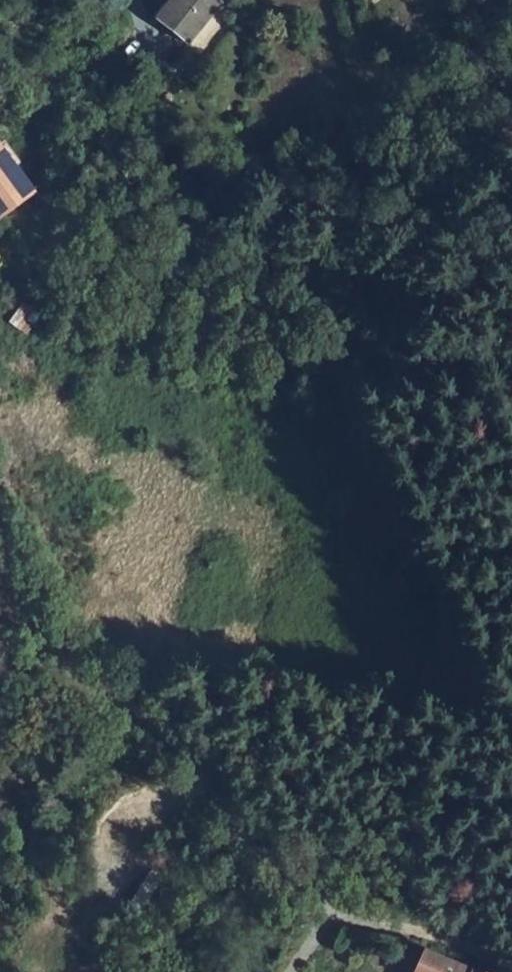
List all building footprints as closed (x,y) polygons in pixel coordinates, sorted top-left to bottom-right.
[(145,15),(174,37),(203,0),(157,0),(145,15)] [(0,143),(0,210),(28,194),(0,143)] [(442,959),(426,953),(417,971),(471,971),(442,959)]
